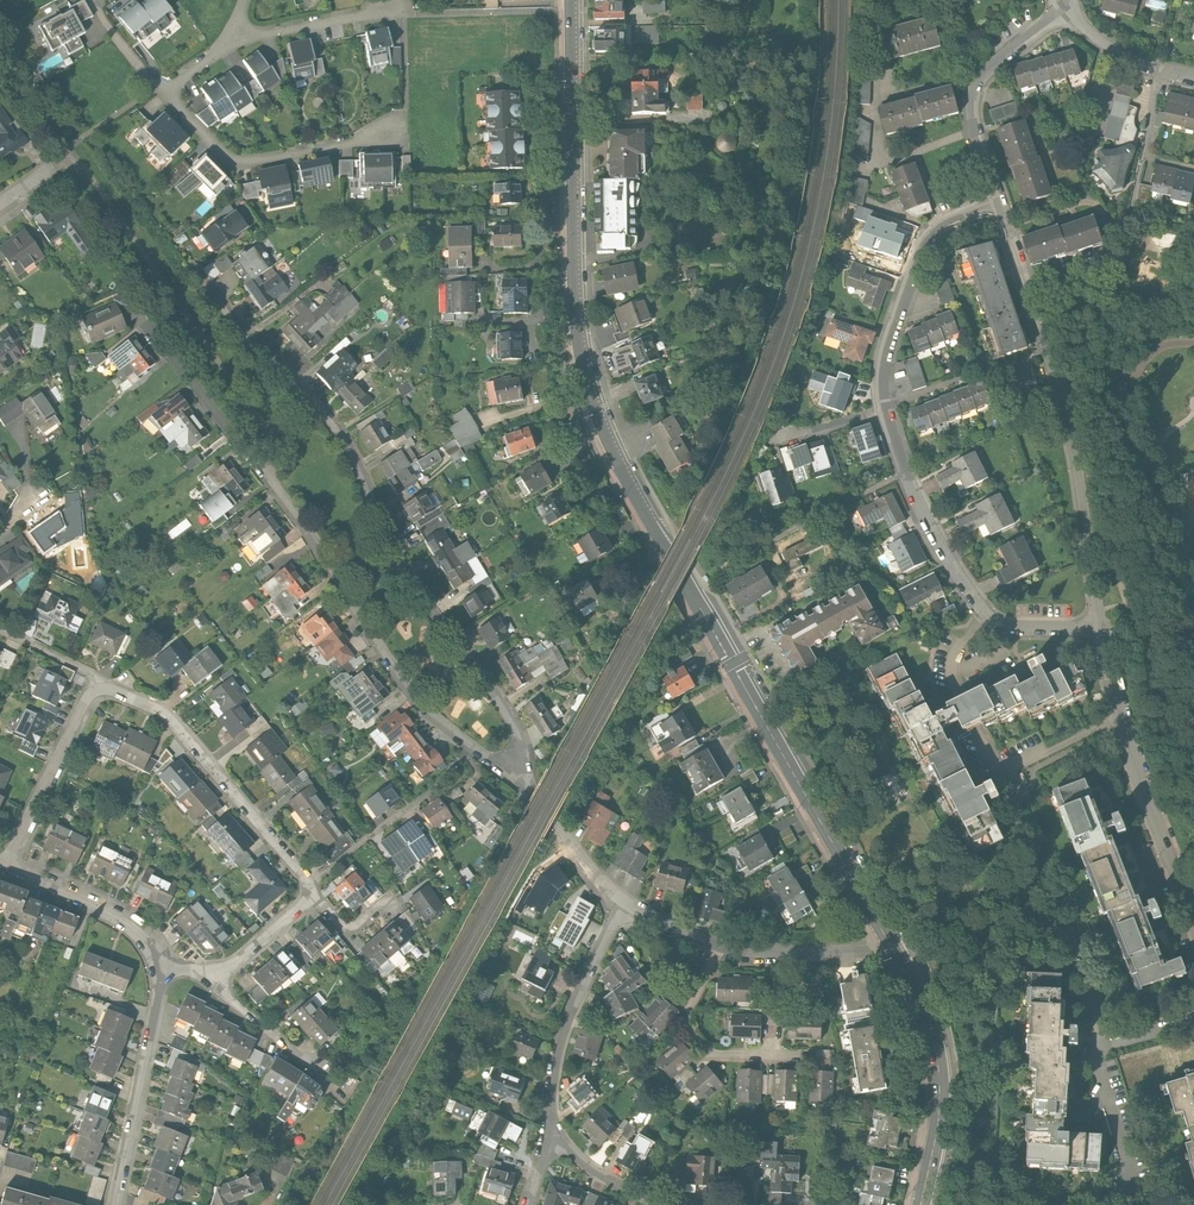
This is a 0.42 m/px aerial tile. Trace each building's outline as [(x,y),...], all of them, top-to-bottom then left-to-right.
[(84,0),(70,8),(79,25),(92,17),(84,0)] [(114,16),(120,23),(116,26),(133,48),(156,30),(159,34),(176,20),(172,16),(174,14),(163,0),(133,0),(114,16)] [(1103,8),(1134,17),(1139,0),(1105,0),(1103,8)] [(1154,0),(1147,0),(1145,9),(1157,12),(1165,14),(1167,3),(1154,0)] [(623,9),(623,2),(596,2),(596,9),(595,9),(595,19),(624,19),(624,9),(623,9)] [(644,2),(644,12),(666,11),(665,2),(644,2)] [(63,46),(68,55),(83,47),(78,38),(85,34),(79,25),(70,8),(69,8),(70,10),(38,26),(52,52),(63,46)] [(1165,14),(1157,12),(1154,23),(1163,25),(1166,14),(1165,14)] [(933,18),(902,26),(910,55),(940,46),(933,18)] [(625,26),(604,26),(604,32),(595,32),(595,42),(593,44),(593,50),(595,52),(625,52),(625,44),(625,26)] [(658,26),(625,26),(625,44),(658,44),(658,26)] [(885,61),(910,55),(902,26),(878,32),(885,61)] [(387,27),(365,32),(368,44),(365,44),(370,66),(390,61),(387,47),(391,46),(387,27)] [(288,44),(291,56),(293,72),(295,82),(314,77),(312,63),(314,62),(314,60),(310,41),(288,44)] [(387,47),(390,61),(390,67),(400,67),(400,46),(391,46),(387,47)] [(278,79),(270,66),(268,67),(256,50),(242,59),(256,79),(263,89),(278,79)] [(1073,51),(1059,56),(1066,76),(1066,78),(1081,73),(1073,51)] [(1050,81),(1066,76),(1059,56),(1058,55),(1043,60),(1050,80),(1050,81)] [(291,56),(282,58),(285,73),(293,72),(291,56)] [(285,73),(282,58),(270,66),(278,79),(285,74),(285,73)] [(321,59),(314,60),(314,62),(312,63),(314,77),(316,77),(321,80),(326,79),(321,59)] [(1035,85),(1050,80),(1043,60),(1043,59),(1028,64),(1035,84),(1035,85)] [(1020,89),(1035,84),(1028,64),(1027,62),(1012,67),(1020,89)] [(858,68),(856,105),(869,104),(871,69),(858,68)] [(632,79),(632,92),(658,93),(658,83),(658,71),(629,72),(629,79),(632,79)] [(229,74),(216,83),(234,109),(236,111),(251,101),(250,101),(242,89),(240,90),(229,74)] [(256,79),(242,89),(250,101),(257,96),(255,95),(263,89),(256,79)] [(210,108),(218,120),(234,109),(216,83),(215,81),(201,90),(212,106),(210,108)] [(1134,85),(1119,81),(1103,139),(1116,142),(1119,143),(1128,107),(1134,85)] [(914,98),(915,100),(921,123),(956,114),(958,111),(951,87),(914,98)] [(488,131),(490,131),(506,131),(506,128),(521,128),(520,92),(486,94),(488,131)] [(658,93),(632,92),(633,106),(629,106),(629,114),(668,114),(668,101),(659,102),(658,93)] [(703,95),(687,95),(687,110),(703,109),(703,95)] [(1162,124),(1190,131),(1193,132),(1193,102),(1169,96),(1164,115),(1162,124)] [(915,100),(878,109),(886,135),(922,125),(921,123),(915,100)] [(1015,102),(989,110),(993,123),(1019,114),(1015,102)] [(12,152),(13,154),(28,143),(20,131),(15,135),(8,126),(12,124),(0,107),(0,160),(12,152)] [(1117,149),(1125,145),(1129,145),(1133,146),(1137,130),(1134,125),(1134,120),(1137,109),(1128,107),(1119,143),(1116,142),(1115,146),(1117,149)] [(210,108),(197,116),(207,127),(218,120),(210,108)] [(1161,128),(1162,124),(1164,115),(1157,113),(1154,127),(1161,128)] [(189,139),(164,114),(152,126),(149,123),(134,138),(142,146),(148,139),(158,149),(151,156),(159,163),(165,157),(168,160),(189,139)] [(852,155),(867,162),(871,125),(856,117),(852,155)] [(1010,168),(1013,167),(1037,159),(1024,122),(998,131),(1010,168)] [(490,131),(491,168),(522,167),(521,128),(506,128),(506,131),(490,131)] [(610,132),(610,140),(645,139),(645,131),(610,132)] [(736,145),(736,142),(735,139),(734,137),(732,135),(730,133),(727,133),(724,133),(722,135),(719,137),(718,140),(718,143),(719,146),(721,148),(723,150),(726,151),(729,151),(732,149),(734,147),(736,145)] [(645,147),(645,139),(610,140),(610,148),(645,147)] [(1101,151),(1094,172),(1101,176),(1108,183),(1111,190),(1123,187),(1124,179),(1126,170),(1132,158),(1135,152),(1134,149),(1133,146),(1129,145),(1125,145),(1117,149),(1109,151),(1101,151)] [(646,155),(645,147),(610,148),(611,156),(644,155),(646,155)] [(394,151),(359,152),(360,188),(395,187),(394,151)] [(230,182),(204,155),(189,171),(191,174),(179,185),(187,196),(202,184),(215,197),(230,182)] [(611,156),(611,168),(644,167),(644,155),(611,156)] [(410,156),(402,156),(402,174),(411,174),(410,156)] [(1040,158),(1037,159),(1013,167),(1026,205),(1052,196),(1040,158)] [(183,159),(163,179),(172,187),(191,168),(183,159)] [(332,180),(328,159),(298,165),(300,171),(302,186),(332,180)] [(352,161),(338,161),(339,178),(352,178),(352,161)] [(895,184),(897,191),(921,183),(913,163),(890,172),(892,178),(890,179),(893,185),(895,184)] [(1157,166),(1152,189),(1151,192),(1152,192),(1171,197),(1177,174),(1178,171),(1157,166)] [(644,175),(644,167),(611,168),(611,180),(635,179),(639,179),(639,175),(644,175)] [(259,173),(260,181),(262,191),(267,190),(270,208),(291,204),(284,168),(259,173)] [(300,171),(292,172),(296,190),(300,190),(300,186),(302,186),(300,171)] [(1177,174),(1171,197),(1171,200),(1190,204),(1193,185),(1193,178),(1177,174)] [(862,206),(867,179),(852,176),(847,201),(862,206)] [(594,180),(595,213),(636,212),(635,179),(611,180),(594,180)] [(260,181),(241,186),(242,195),(246,200),(258,197),(257,192),(262,191),(260,181)] [(522,183),(495,184),(495,193),(501,193),(501,202),(523,202),(522,183)] [(921,183),(897,191),(900,198),(898,199),(900,204),(902,204),(905,211),(917,217),(932,212),(921,183)] [(1139,185),(1135,202),(1149,205),(1152,192),(1151,192),(1152,189),(1139,185)] [(207,199),(195,210),(201,216),(213,205),(207,199)] [(234,212),(229,205),(214,215),(219,222),(227,216),(234,212)] [(853,218),(867,222),(869,218),(874,220),(877,212),(857,205),(853,218)] [(46,212),(34,221),(37,226),(50,246),(65,235),(81,258),(93,250),(78,227),(80,226),(66,206),(50,217),(46,212)] [(227,216),(219,222),(202,234),(215,253),(241,235),(238,232),(245,227),(234,212),(227,216)] [(636,238),(636,212),(595,213),(595,235),(597,235),(597,254),(613,253),(613,251),(629,251),(629,238),(636,238)] [(867,222),(859,246),(881,253),(881,252),(897,258),(903,239),(907,240),(910,231),(891,225),(890,226),(874,220),(869,218),(867,222)] [(1095,220),(1060,231),(1067,254),(1068,256),(1103,245),(1095,220)] [(376,228),(380,234),(385,230),(381,225),(376,228)] [(522,226),(493,227),(494,246),(523,245),(522,226)] [(472,228),(449,229),(450,267),(467,267),(473,267),(472,228)] [(1059,229),(1024,241),(1032,266),(1067,254),(1060,231),(1059,229)] [(0,249),(0,253),(4,260),(16,277),(42,260),(24,233),(0,249)] [(387,240),(379,246),(383,252),(392,246),(387,240)] [(975,281),(983,306),(1010,296),(993,243),(958,255),(967,284),(975,281)] [(240,257),(231,264),(232,266),(245,284),(268,267),(271,266),(256,244),(245,251),(242,250),(239,253),(239,255),(240,257)] [(224,255),(212,263),(219,274),(220,275),(232,266),(231,264),(224,255)] [(211,262),(201,270),(209,281),(219,274),(212,263),(211,262)] [(850,269),(845,284),(866,292),(862,304),(877,309),(884,290),(887,291),(890,283),(872,276),(872,278),(864,275),(867,267),(853,262),(851,270),(850,269)] [(606,271),(610,296),(639,291),(634,265),(606,271)] [(274,275),(268,267),(245,284),(242,286),(248,294),(245,296),(253,308),(256,306),(259,309),(286,290),(275,274),(274,275)] [(439,267),(439,276),(467,275),(467,267),(450,267),(439,267)] [(282,332),(292,343),(348,294),(372,274),(368,270),(356,280),(352,276),(340,286),(337,282),(326,292),(331,297),(327,301),(317,310),(311,305),(306,298),(291,310),(300,317),(282,332)] [(943,271),(929,277),(940,305),(953,300),(943,271)] [(439,284),(446,283),(467,283),(467,275),(439,276),(439,284)] [(370,282),(375,288),(381,282),(376,277),(370,282)] [(503,281),(504,314),(528,313),(527,280),(503,281)] [(375,288),(365,296),(371,303),(387,289),(381,282),(375,288)] [(467,283),(446,283),(446,314),(454,314),(475,313),(475,283),(467,283)] [(112,298),(115,304),(118,311),(137,302),(129,290),(112,298)] [(358,305),(348,294),(292,343),(304,356),(320,342),(314,333),(331,318),(336,323),(358,305)] [(1028,349),(1010,296),(983,306),(991,330),(984,333),(994,361),(1028,349)] [(620,331),(621,333),(628,331),(652,321),(643,299),(612,311),(620,331)] [(112,306),(83,319),(94,342),(123,329),(112,306)] [(936,317),(937,319),(944,340),(959,334),(951,312),(936,317)] [(835,314),(832,322),(846,326),(849,319),(835,314)] [(921,325),(922,327),(930,347),(945,342),(944,340),(937,319),(921,325)] [(846,326),(832,322),(827,335),(849,343),(845,355),(859,361),(866,341),(869,343),(872,335),(854,328),(854,329),(846,326)] [(922,327),(908,332),(916,355),(931,349),(930,347),(922,327)] [(10,328),(0,335),(0,341),(2,344),(8,340),(11,345),(18,340),(10,328)] [(616,342),(623,340),(630,337),(631,337),(628,331),(621,333),(620,331),(613,333),(616,342)] [(497,335),(498,360),(522,359),(521,334),(497,335)] [(636,355),(641,367),(659,360),(651,336),(633,343),(632,344),(636,355)] [(134,337),(108,357),(118,370),(119,369),(144,350),(134,337)] [(623,340),(625,347),(627,346),(628,346),(632,344),(633,343),(630,337),(623,340)] [(11,345),(8,340),(2,344),(0,346),(0,373),(21,359),(11,345)] [(394,341),(385,349),(372,362),(379,370),(401,349),(394,341)] [(625,347),(616,350),(617,355),(613,356),(619,374),(633,369),(629,358),(636,355),(632,344),(628,346),(627,346),(625,347)] [(155,364),(144,350),(119,369),(125,378),(133,372),(137,378),(155,364)] [(343,350),(316,374),(331,390),(333,388),(338,393),(352,380),(354,378),(349,373),(357,366),(343,350)] [(100,353),(83,355),(94,369),(105,360),(100,353)] [(903,362),(912,391),(926,387),(916,358),(903,362)] [(354,378),(352,380),(356,384),(366,375),(362,371),(354,378)] [(836,381),(814,373),(809,387),(831,395),(827,407),(842,413),(849,393),(851,394),(854,386),(837,380),(836,381)] [(636,384),(644,405),(664,398),(656,377),(636,384)] [(502,380),(487,383),(491,406),(523,400),(519,379),(502,382),(502,380)] [(356,384),(352,380),(338,393),(357,415),(372,402),(356,384)] [(968,385),(969,387),(976,408),(991,403),(983,380),(968,385)] [(409,382),(397,389),(402,398),(414,390),(409,382)] [(954,392),(954,393),(962,414),(977,409),(976,408),(969,387),(954,392)] [(3,428),(24,413),(35,429),(36,429),(42,437),(59,425),(53,417),(54,416),(38,393),(20,405),(15,399),(0,409),(0,423),(3,428)] [(939,398),(939,399),(947,421),(962,415),(962,414),(954,393),(939,398)] [(178,394),(159,410),(150,416),(151,417),(147,420),(159,431),(161,430),(177,416),(188,408),(189,408),(178,394)] [(924,404),(925,405),(932,427),(947,422),(947,421),(939,399),(924,404)] [(154,404),(136,418),(141,424),(147,420),(151,417),(150,416),(159,410),(154,404)] [(925,405),(910,410),(911,412),(915,426),(918,433),(933,428),(932,427),(925,405)] [(117,412),(113,407),(107,412),(111,417),(117,412)] [(174,439),(187,430),(198,422),(188,408),(177,416),(161,430),(170,442),(174,439)] [(478,431),(466,410),(454,417),(459,426),(450,432),(455,439),(455,441),(466,436),(467,437),(478,431)] [(646,415),(654,428),(666,421),(660,410),(646,415)] [(381,411),(374,415),(377,421),(378,421),(384,417),(381,411)] [(911,412),(904,415),(908,428),(915,426),(911,412)] [(356,426),(360,432),(377,421),(374,415),(356,426)] [(89,423),(83,417),(78,421),(84,427),(89,423)] [(654,428),(652,429),(662,447),(679,437),(683,435),(673,418),(666,421),(654,428)] [(582,432),(578,419),(563,423),(568,438),(582,432)] [(377,421),(360,432),(372,452),(381,447),(390,441),(378,421),(377,421)] [(198,422),(187,430),(174,439),(179,445),(181,448),(187,443),(190,448),(208,434),(198,422)] [(868,427),(852,432),(863,463),(878,458),(874,445),(868,427)] [(506,449),(509,458),(536,449),(529,429),(507,437),(511,447),(506,449)] [(483,439),(478,431),(467,437),(466,436),(455,441),(460,449),(463,447),(473,444),(483,439)] [(403,433),(390,441),(381,447),(384,453),(395,447),(406,440),(403,433)] [(693,461),(679,437),(662,447),(658,449),(672,473),(693,461)] [(406,440),(395,447),(399,454),(402,452),(409,448),(410,448),(415,445),(410,438),(406,440)] [(84,439),(81,441),(83,457),(91,451),(84,439)] [(179,445),(174,439),(170,442),(162,449),(166,455),(179,445)] [(455,439),(441,448),(449,457),(461,450),(460,449),(455,441),(455,439)] [(821,441),(789,452),(795,470),(802,468),(811,465),(816,479),(839,472),(834,458),(828,460),(824,449),(821,441)] [(882,442),(874,445),(878,458),(886,455),(882,442)] [(476,451),(473,444),(463,447),(467,455),(476,451)] [(762,444),(754,456),(760,460),(768,449),(762,444)] [(831,447),(824,449),(828,460),(834,458),(831,447)] [(410,466),(417,462),(418,462),(410,448),(409,448),(402,452),(410,466)] [(792,471),(795,470),(789,452),(788,448),(779,451),(787,473),(792,471)] [(461,450),(449,457),(453,463),(465,456),(461,450)] [(442,461),(436,451),(418,462),(417,462),(422,471),(423,472),(442,461)] [(380,465),(388,479),(405,469),(410,466),(402,452),(399,454),(380,465)] [(954,468),(935,477),(941,489),(960,480),(965,489),(987,478),(974,452),(952,463),(954,468)] [(201,462),(196,455),(184,464),(189,471),(201,462)] [(229,461),(220,467),(202,482),(212,495),(218,490),(223,486),(239,474),(229,461)] [(216,462),(197,476),(202,482),(220,467),(216,462)] [(416,482),(413,476),(422,471),(417,462),(410,466),(405,469),(388,479),(397,494),(416,482)] [(4,463),(0,466),(0,469),(7,479),(1,483),(8,494),(20,486),(4,463)] [(541,465),(521,477),(532,495),(552,483),(541,465)] [(806,480),(802,468),(792,471),(796,484),(806,480)] [(771,507),(796,499),(788,476),(779,478),(777,470),(761,476),(771,507)] [(249,487),(239,474),(223,486),(228,494),(227,494),(232,500),(249,487)] [(77,485),(63,495),(69,503),(83,493),(77,485)] [(95,493),(90,487),(84,491),(87,500),(95,493)] [(199,505),(212,522),(223,514),(235,505),(232,501),(232,500),(227,494),(224,497),(218,490),(212,495),(199,505)] [(122,499),(117,492),(113,495),(117,502),(122,499)] [(404,505),(414,522),(435,509),(425,492),(404,505)] [(891,494),(858,511),(866,527),(884,518),(890,529),(902,523),(905,522),(891,494)] [(562,495),(543,506),(548,515),(544,517),(550,526),(572,513),(562,495)] [(979,511),(957,522),(964,535),(986,523),(992,535),(1014,523),(1000,495),(977,506),(979,511)] [(810,500),(798,503),(801,516),(813,513),(810,500)] [(619,505),(612,509),(619,520),(626,517),(619,505)] [(414,522),(418,529),(442,515),(438,507),(435,509),(414,522)] [(250,530),(255,537),(275,522),(265,508),(245,523),(250,530)] [(47,525),(32,537),(46,556),(68,539),(55,521),(61,517),(57,511),(44,520),(47,525)] [(212,522),(210,524),(215,530),(228,520),(223,514),(212,522)] [(418,529),(425,540),(443,529),(449,525),(442,515),(418,529)] [(235,518),(224,527),(229,533),(240,525),(235,518)] [(285,535),(275,522),(255,537),(246,544),(257,557),(269,548),(277,541),(285,535)] [(909,536),(902,523),(890,529),(889,530),(895,543),(909,536)] [(437,560),(446,575),(464,564),(461,558),(443,529),(425,540),(435,556),(432,558),(435,561),(437,560)] [(250,530),(238,539),(243,546),(246,544),(255,537),(250,530)] [(532,536),(528,530),(523,532),(527,539),(532,536)] [(601,531),(579,543),(591,562),(612,550),(601,531)] [(912,535),(909,536),(895,543),(890,546),(904,573),(925,562),(912,535)] [(818,536),(781,554),(790,573),(803,567),(799,559),(823,547),(818,536)] [(32,564),(25,554),(29,551),(20,538),(0,551),(0,586),(32,564)] [(1022,538),(1001,549),(1010,567),(996,574),(1002,586),(1037,569),(1022,538)] [(468,546),(466,547),(473,558),(475,557),(484,552),(476,539),(467,544),(468,546)] [(270,550),(260,557),(265,564),(284,550),(277,541),(269,548),(270,550)] [(461,558),(464,564),(471,560),(468,554),(461,558)] [(110,560),(115,567),(122,563),(117,556),(110,560)] [(468,580),(472,587),(487,577),(475,557),(473,558),(471,560),(464,564),(473,578),(468,580)] [(301,577),(290,564),(272,577),(274,579),(263,586),(272,598),(301,577)] [(468,580),(473,578),(464,564),(446,575),(454,589),(468,580)] [(266,566),(254,574),(259,581),(270,572),(266,566)] [(761,569),(729,588),(739,607),(772,588),(761,569)] [(220,574),(218,579),(221,583),(226,582),(228,577),(225,573),(220,574)] [(934,573),(900,591),(908,608),(927,598),(942,591),(943,590),(934,573)] [(311,591),(301,577),(272,598),(272,599),(281,614),(285,620),(297,611),(292,605),(311,591)] [(467,589),(471,596),(485,587),(491,584),(487,577),(472,587),(467,589)] [(590,580),(569,592),(580,611),(600,599),(590,580)] [(491,584),(485,587),(495,603),(500,600),(491,584)] [(819,584),(803,593),(806,599),(822,591),(819,584)] [(148,593),(142,586),(134,592),(139,599),(148,593)] [(471,596),(461,601),(471,617),(495,603),(485,587),(471,596)] [(782,650),(796,675),(819,665),(810,649),(842,631),(841,629),(851,623),(851,624),(850,627),(852,629),(855,630),(859,638),(858,641),(860,643),(862,644),(863,646),(899,625),(894,616),(881,623),(861,589),(860,590),(857,589),(847,595),(847,597),(843,599),(841,599),(840,598),(830,604),(831,604),(830,606),(827,608),(825,608),(824,607),(814,613),(815,614),(814,615),(810,618),(808,617),(807,615),(797,621),(796,619),(771,633),(781,650),(782,650)] [(927,598),(930,604),(944,596),(942,591),(927,598)] [(52,623),(67,630),(67,629),(76,633),(82,621),(73,617),(79,605),(68,600),(66,604),(45,593),(33,617),(51,625),(52,623)] [(251,598),(243,604),(248,612),(259,604),(256,600),(254,601),(251,598)] [(604,605),(600,599),(580,611),(583,617),(604,605)] [(940,612),(944,619),(958,613),(954,605),(940,612)] [(319,622),(315,616),(301,626),(316,645),(323,640),(339,628),(329,615),(319,622)] [(498,619),(479,630),(491,649),(509,638),(498,619)] [(99,624),(90,643),(115,655),(124,636),(99,624)] [(242,632),(238,627),(232,632),(237,639),(242,636),(240,634),(242,632)] [(323,640),(316,645),(327,660),(333,656),(342,667),(355,658),(345,645),(349,641),(339,628),(323,640)] [(131,639),(124,636),(115,655),(121,658),(131,639)] [(178,642),(156,659),(169,676),(180,668),(191,660),(178,642)] [(693,656),(685,642),(672,650),(675,655),(679,662),(681,663),(693,656)] [(519,652),(526,664),(548,651),(543,643),(533,649),(532,648),(527,651),(525,648),(519,652)] [(548,651),(526,664),(535,679),(547,672),(552,680),(568,670),(554,647),(548,651)] [(207,648),(191,660),(180,668),(194,686),(220,666),(207,648)] [(2,653),(0,657),(0,667),(9,671),(16,656),(3,650),(2,653)] [(517,650),(498,661),(507,675),(526,664),(519,652),(517,650)] [(679,662),(675,655),(662,663),(666,670),(679,662)] [(362,656),(349,663),(353,669),(365,661),(362,656)] [(1059,706),(1087,692),(1083,673),(1078,674),(1074,667),(1048,681),(1041,667),(1046,664),(1043,658),(1028,666),(1035,680),(1037,682),(1019,692),(1014,682),(987,695),(985,692),(962,703),(953,708),(954,710),(935,721),(931,723),(917,695),(915,696),(894,656),(870,668),(891,710),(894,709),(907,736),(910,734),(924,762),(926,761),(953,815),(956,813),(976,854),(1001,842),(980,800),(990,796),(992,802),(999,799),(992,784),(981,789),(973,794),(950,747),(947,748),(937,728),(958,717),(965,729),(975,726),(983,723),(996,716),(998,721),(1026,707),(1031,717),(1058,703),(1059,706)] [(516,690),(535,679),(526,664),(507,675),(516,690)] [(271,673),(265,665),(258,671),(264,679),(271,673)] [(338,687),(350,703),(379,681),(369,667),(352,680),(350,678),(338,687)] [(695,687),(684,667),(663,679),(674,699),(695,687)] [(218,680),(222,684),(230,678),(231,680),(236,676),(231,670),(218,680)] [(32,697),(38,700),(54,708),(66,682),(45,671),(32,697)] [(335,689),(338,687),(350,678),(347,673),(341,674),(330,682),(335,689)] [(208,695),(223,715),(240,702),(245,698),(231,680),(230,678),(222,684),(208,695)] [(583,683),(588,690),(592,682),(589,678),(583,683)] [(379,681),(350,703),(365,723),(376,714),(371,708),(389,694),(379,681)] [(578,697),(564,722),(570,725),(584,699),(578,697)] [(539,698),(525,708),(546,740),(560,731),(560,730),(555,722),(548,712),(539,698)] [(34,707),(39,709),(55,717),(58,710),(54,708),(38,700),(34,707)] [(232,738),(244,729),(254,721),(240,702),(223,715),(218,719),(232,738)] [(300,703),(290,710),(295,716),(305,709),(300,703)] [(557,706),(548,712),(555,722),(564,716),(557,706)] [(39,709),(36,716),(47,721),(51,723),(55,717),(39,709)] [(25,711),(13,735),(35,746),(47,721),(36,716),(25,711)] [(382,732),(390,742),(412,725),(413,724),(404,714),(401,716),(396,711),(376,727),(381,733),(382,732)] [(647,723),(650,728),(670,717),(667,712),(647,723)] [(682,714),(664,724),(660,726),(665,734),(668,732),(671,736),(689,726),(682,714)] [(244,729),(250,736),(266,723),(261,716),(254,721),(244,729)] [(104,723),(95,742),(90,751),(112,762),(114,758),(126,734),(104,723)] [(250,736),(254,742),(271,730),(266,723),(250,736)] [(332,724),(322,726),(324,735),(334,733),(332,724)] [(397,757),(406,750),(422,738),(412,725),(390,742),(386,744),(397,757)] [(696,737),(689,726),(671,736),(673,741),(678,748),(696,737)] [(128,730),(126,734),(114,758),(142,772),(149,759),(156,743),(128,730)] [(244,750),(260,771),(279,757),(287,751),(271,730),(254,742),(244,750)] [(79,752),(88,756),(90,751),(95,742),(86,738),(79,752)] [(432,751),(422,738),(406,750),(416,763),(413,766),(422,777),(437,766),(443,761),(434,749),(432,751)] [(680,748),(684,755),(700,747),(696,739),(680,748)] [(673,741),(661,748),(665,755),(678,748),(673,741)] [(682,756),(685,762),(706,750),(703,745),(700,747),(684,755),(682,756)] [(724,780),(715,765),(706,750),(685,762),(679,765),(688,780),(696,796),(724,780)] [(164,754),(158,763),(154,769),(158,772),(172,759),(167,753),(166,755),(164,754)] [(275,793),(286,784),(295,778),(279,757),(260,771),(258,772),(265,781),(266,780),(275,793)] [(158,763),(149,759),(142,772),(149,776),(154,769),(158,763)] [(160,778),(179,800),(200,782),(181,760),(160,778)] [(447,766),(443,761),(437,766),(441,771),(447,766)] [(343,772),(337,764),(329,770),(335,778),(343,772)] [(0,799),(12,773),(0,767),(0,799)] [(759,780),(754,770),(740,778),(743,782),(738,785),(740,788),(742,790),(759,780)] [(291,791),(292,790),(308,778),(303,772),(295,778),(286,784),(291,791)] [(292,790),(297,796),(311,786),(312,784),(308,778),(292,790)] [(1059,789),(1053,791),(1060,809),(1078,857),(1081,856),(1114,843),(1112,838),(1109,839),(1106,831),(1117,827),(1119,834),(1127,832),(1120,814),(1113,817),(1115,823),(1104,826),(1095,801),(1091,802),(1086,790),(1089,789),(1085,780),(1059,790),(1059,789)] [(179,800),(195,820),(206,811),(217,802),(200,782),(179,800)] [(466,823),(469,820),(491,794),(479,784),(464,801),(469,805),(459,817),(466,823)] [(288,803),(306,827),(328,810),(329,810),(311,786),(297,796),(288,803)] [(389,786),(367,801),(377,817),(380,814),(381,815),(400,802),(389,786)] [(721,799),(729,812),(748,801),(742,790),(740,788),(721,799)] [(464,796),(459,789),(446,799),(451,806),(464,796)] [(600,793),(595,803),(603,808),(609,798),(600,793)] [(491,794),(469,820),(474,824),(478,824),(479,823),(485,828),(504,805),(491,794)] [(717,807),(714,801),(708,805),(711,811),(717,807)] [(755,813),(748,801),(729,812),(736,824),(741,822),(755,813)] [(212,818),(213,818),(223,809),(217,802),(206,811),(212,818)] [(423,813),(429,822),(435,831),(444,825),(451,835),(459,829),(439,802),(423,813)] [(603,808),(595,803),(583,822),(592,827),(585,838),(600,847),(608,832),(604,830),(614,814),(603,808)] [(305,827),(323,851),(342,836),(330,821),(334,818),(328,810),(306,827),(305,827)] [(759,819),(755,813),(741,822),(744,828),(759,819)] [(207,833),(233,863),(245,852),(254,844),(229,814),(218,824),(207,833)] [(381,815),(380,814),(377,817),(368,822),(373,829),(385,821),(381,815)] [(202,827),(207,833),(218,824),(213,818),(212,818),(202,827)] [(412,822),(396,833),(417,862),(433,852),(431,849),(424,839),(412,822)] [(423,826),(429,835),(432,838),(438,834),(435,831),(429,822),(423,826)] [(42,849),(58,856),(71,830),(55,823),(42,849)] [(505,830),(499,826),(486,844),(492,848),(505,830)] [(58,856),(74,864),(87,838),(71,830),(58,856)] [(402,873),(417,862),(396,833),(381,843),(393,860),(401,871),(402,873)] [(318,853),(329,865),(354,844),(346,834),(342,836),(323,851),(318,853)] [(429,835),(424,839),(431,849),(437,846),(432,838),(429,835)] [(635,835),(615,866),(636,879),(645,866),(649,860),(638,852),(645,841),(635,835)] [(772,854),(761,835),(737,849),(748,867),(772,854)] [(1139,898),(1136,900),(1126,873),(1114,843),(1081,856),(1091,881),(1104,916),(1108,915),(1141,902),(1139,898)] [(117,852),(101,844),(88,871),(104,879),(117,852)] [(133,860),(117,852),(104,879),(120,887),(133,860)] [(238,869),(241,866),(251,858),(245,852),(233,863),(238,869)] [(246,872),(248,870),(255,864),(251,858),(241,866),(246,872)] [(255,864),(248,870),(261,885),(244,900),(257,916),(287,891),(260,860),(255,864)] [(393,860),(387,864),(395,875),(401,871),(393,860)] [(662,864),(657,885),(684,892),(689,871),(662,864)] [(557,902),(561,893),(564,891),(560,887),(568,882),(556,865),(541,876),(526,904),(542,913),(551,898),(557,902)] [(811,873),(807,865),(796,872),(800,879),(811,873)] [(330,883),(335,889),(353,874),(353,875),(357,872),(351,866),(330,883)] [(650,870),(645,866),(636,879),(642,883),(650,870)] [(134,894),(149,901),(162,874),(146,867),(134,894)] [(795,881),(788,868),(768,879),(775,892),(777,891),(795,881)] [(149,901),(165,908),(178,882),(162,874),(149,901)] [(334,891),(343,902),(362,885),(353,875),(353,874),(335,889),(334,891)] [(371,896),(365,903),(369,908),(382,897),(368,880),(362,885),(371,896)] [(796,880),(795,881),(777,891),(785,904),(804,894),(796,880)] [(0,884),(0,909),(15,915),(12,922),(16,924),(25,899),(27,894),(0,884)] [(371,896),(362,885),(343,902),(353,913),(365,903),(371,896)] [(428,885),(409,898),(426,925),(446,912),(428,885)] [(721,895),(703,890),(695,917),(721,924),(724,914),(716,911),(721,895)] [(811,906),(804,894),(785,904),(784,905),(791,917),(811,906)] [(558,933),(555,938),(574,948),(584,931),(590,920),(588,919),(595,906),(587,902),(578,897),(568,916),(558,933)] [(42,905),(25,899),(16,924),(13,930),(31,937),(42,905)] [(197,901),(174,920),(196,947),(219,928),(197,901)] [(1143,991),(1142,988),(1176,975),(1177,979),(1187,975),(1186,971),(1182,960),(1168,966),(1168,967),(1166,968),(1146,916),(1152,914),(1155,922),(1162,919),(1156,901),(1148,904),(1150,910),(1144,912),(1141,902),(1108,915),(1132,979),(1137,993),(1143,991)] [(58,911),(42,905),(31,937),(46,942),(50,932),(58,911)] [(78,919),(58,911),(50,932),(58,936),(63,937),(70,940),(78,919)] [(408,911),(393,924),(406,938),(416,929),(413,925),(414,924),(408,911)] [(568,916),(559,911),(549,929),(558,933),(568,916)] [(323,919),(318,924),(331,940),(337,935),(323,919)] [(13,930),(16,924),(12,922),(7,920),(0,937),(9,941),(13,930)] [(317,923),(305,934),(320,952),(332,941),(331,940),(318,924),(317,923)] [(393,924),(381,933),(396,951),(408,941),(406,938),(393,924)] [(229,939),(219,928),(196,947),(202,954),(216,953),(220,949),(221,945),(229,939)] [(387,959),(396,951),(381,933),(372,941),(387,959)] [(311,960),(320,952),(305,934),(296,942),(296,943),(311,960)] [(375,969),(387,959),(372,941),(360,952),(375,969)] [(296,943),(290,947),(305,964),(311,960),(296,943)] [(308,968),(305,964),(290,947),(285,952),(300,969),(303,972),(308,968)] [(605,972),(618,989),(633,978),(628,972),(631,970),(625,962),(630,959),(621,947),(616,951),(615,955),(618,959),(612,964),(613,966),(605,972)] [(72,950),(67,948),(63,958),(68,960),(72,950)] [(284,951),(273,961),(288,979),(300,969),(285,952),(284,951)] [(360,952),(355,957),(370,974),(375,969),(360,952)] [(87,954),(78,976),(123,996),(132,974),(87,954)] [(534,956),(522,978),(533,984),(529,993),(540,999),(553,974),(541,968),(544,962),(534,956)] [(273,961),(264,969),(279,987),(288,979),(273,961)] [(268,997),(279,987),(264,969),(252,979),(258,985),(268,997)] [(854,982),(840,985),(846,1015),(873,1009),(867,976),(859,977),(858,972),(853,973),(854,982)] [(639,973),(633,978),(618,989),(604,1000),(613,1020),(639,1009),(630,993),(647,981),(639,973)] [(1061,976),(1027,975),(1026,990),(1025,1006),(1029,1007),(1027,1055),(1031,1055),(1030,1070),(1033,1071),(1032,1098),(1031,1117),(1028,1118),(1027,1134),(1029,1134),(1028,1164),(1044,1164),(1044,1169),(1065,1170),(1083,1171),(1083,1166),(1099,1167),(1100,1137),(1068,1135),(1061,1134),(1062,1118),(1065,1118),(1066,1100),(1068,1071),(1064,1071),(1065,1055),(1061,1055),(1062,1038),(1070,1038),(1069,1046),(1077,1047),(1078,1037),(1077,1029),(1071,1028),(1070,1032),(1063,1032),(1064,1008),(1060,1007),(1061,991),(1061,976)] [(752,982),(720,980),(719,1000),(751,1002),(752,982)] [(258,985),(247,995),(257,1006),(268,997),(258,985)] [(204,1003),(187,995),(176,1017),(186,1022),(190,1024),(193,1025),(191,1030),(210,1039),(220,1018),(222,1015),(202,1006),(204,1003)] [(661,996),(631,1029),(648,1046),(652,1042),(654,1044),(659,1038),(657,1036),(678,1013),(661,996)] [(285,1011),(290,1016),(303,1005),(299,1000),(285,1011)] [(289,1017),(299,1028),(318,1012),(309,1000),(303,1005),(290,1016),(289,1017)] [(101,1002),(98,1008),(109,1013),(109,1012),(119,1016),(122,1009),(101,1002)] [(109,1013),(102,1030),(124,1039),(131,1021),(119,1016),(109,1012),(109,1013)] [(336,1032),(318,1012),(299,1028),(308,1038),(311,1036),(319,1046),(336,1032)] [(760,1039),(761,1018),(733,1017),(732,1038),(760,1039)] [(788,1017),(787,1039),(820,1040),(821,1018),(788,1017)] [(237,1027),(220,1018),(210,1039),(209,1042),(226,1050),(225,1052),(244,1062),(245,1060),(251,1048),(255,1039),(236,1030),(237,1027)] [(176,1027),(172,1033),(174,1034),(185,1039),(188,1033),(186,1031),(190,1024),(186,1022),(184,1027),(175,1022),(176,1027)] [(876,1026),(849,1031),(860,1094),(887,1089),(876,1026)] [(124,1039),(102,1030),(95,1047),(99,1049),(118,1057),(125,1039),(124,1039)] [(602,1037),(580,1030),(573,1054),(594,1061),(602,1037)] [(336,1032),(319,1046),(325,1052),(341,1038),(336,1032)] [(519,1033),(512,1050),(532,1059),(540,1042),(519,1033)] [(169,1046),(173,1048),(182,1051),(187,1040),(185,1039),(174,1034),(169,1046)] [(695,1058),(681,1042),(658,1062),(671,1078),(676,1074),(688,1064),(695,1058)] [(165,1066),(171,1069),(175,1059),(181,1061),(185,1053),(182,1051),(173,1048),(165,1066)] [(269,1056),(251,1048),(245,1060),(263,1069),(269,1056)] [(121,1058),(118,1057),(99,1049),(90,1071),(99,1074),(112,1079),(121,1058)] [(833,1063),(833,1050),(820,1049),(819,1063),(833,1063)] [(303,1074),(277,1058),(262,1081),(289,1097),(303,1074)] [(169,1075),(171,1076),(188,1083),(195,1066),(181,1061),(175,1059),(171,1069),(169,1075)] [(697,1075),(688,1064),(676,1074),(686,1085),(697,1075)] [(723,1085),(708,1066),(697,1075),(686,1085),(701,1103),(723,1085)] [(498,1069),(491,1090),(508,1096),(507,1099),(517,1102),(525,1081),(515,1077),(516,1075),(498,1069)] [(761,1072),(737,1071),(736,1102),(760,1103),(760,1094),(761,1075),(761,1072)] [(798,1072),(777,1071),(776,1076),(776,1098),(775,1101),(797,1102),(798,1072)] [(834,1073),(811,1072),(810,1099),(833,1100),(834,1073)] [(112,1079),(99,1074),(96,1081),(109,1086),(112,1079)] [(318,1086),(303,1074),(289,1097),(276,1117),(284,1121),(290,1113),(296,1117),(301,1116),(304,1108),(309,1110),(314,1108),(322,1094),(320,1091),(315,1092),(318,1086)] [(768,1075),(761,1075),(760,1094),(768,1094),(768,1075)] [(776,1076),(768,1075),(768,1094),(767,1098),(776,1098),(776,1076)] [(171,1076),(164,1093),(188,1102),(191,1094),(188,1093),(192,1084),(188,1083),(171,1076)] [(1166,1086),(1169,1096),(1175,1116),(1183,1114),(1188,1130),(1193,1128),(1193,1076),(1186,1079),(1186,1080),(1166,1086)] [(591,1077),(584,1083),(594,1096),(601,1090),(591,1077)] [(582,1081),(569,1091),(576,1100),(581,1108),(595,1097),(594,1096),(584,1083),(582,1081)] [(114,1096),(94,1088),(87,1105),(85,1104),(82,1111),(85,1112),(104,1120),(114,1096)] [(164,1101),(161,1110),(185,1119),(189,1110),(185,1109),(188,1102),(164,1093),(162,1100),(164,1101)] [(581,1108),(576,1100),(571,1104),(577,1111),(581,1108)] [(600,1108),(581,1127),(592,1138),(590,1141),(598,1149),(607,1139),(616,1130),(613,1127),(613,1120),(600,1108)] [(153,1123),(161,1126),(174,1131),(177,1124),(182,1127),(185,1119),(161,1110),(159,1109),(153,1123)] [(877,1129),(899,1134),(902,1120),(893,1118),(894,1115),(875,1110),(873,1119),(879,1121),(877,1129)] [(104,1120),(85,1112),(81,1121),(85,1123),(80,1136),(82,1137),(98,1144),(107,1122),(104,1120)] [(489,1112),(478,1132),(484,1135),(480,1142),(496,1149),(503,1136),(516,1142),(523,1130),(511,1123),(489,1112)] [(624,1132),(622,1136),(628,1140),(635,1128),(629,1124),(624,1132)] [(153,1147),(157,1148),(177,1156),(185,1135),(174,1131),(161,1126),(153,1147)] [(616,1130),(607,1139),(615,1147),(622,1136),(624,1132),(619,1126),(616,1130)] [(1188,1130),(1192,1144),(1186,1146),(1192,1165),(1189,1166),(1193,1181),(1193,1128),(1188,1130)] [(896,1148),(899,1134),(877,1129),(875,1138),(871,1137),(869,1146),(886,1150),(887,1146),(896,1148)] [(98,1144),(82,1137),(73,1159),(88,1165),(92,1167),(93,1166),(102,1145),(98,1144)] [(496,1149),(480,1142),(473,1154),(473,1155),(482,1155),(494,1160),(498,1151),(496,1149)] [(776,1156),(777,1144),(755,1143),(754,1158),(764,1159),(764,1156),(776,1156)] [(642,1154),(625,1145),(617,1161),(633,1170),(642,1154)] [(149,1169),(152,1170),(169,1176),(177,1156),(157,1148),(149,1169)] [(36,1160),(6,1152),(2,1166),(32,1175),(36,1160)] [(494,1161),(494,1160),(482,1155),(479,1166),(490,1169),(499,1172),(501,1163),(494,1161)] [(764,1159),(763,1168),(773,1169),(778,1169),(779,1156),(776,1156),(764,1156),(764,1159)] [(800,1158),(779,1156),(778,1169),(773,1169),(772,1192),(781,1193),(791,1193),(791,1181),(798,1182),(800,1158)] [(715,1159),(690,1157),(689,1172),(696,1173),(695,1185),(713,1186),(715,1159)] [(884,1162),(883,1170),(895,1172),(896,1165),(884,1162)] [(864,1180),(865,1180),(871,1181),(874,1168),(874,1165),(867,1163),(864,1180)] [(435,1164),(436,1195),(456,1195),(456,1178),(460,1178),(460,1164),(435,1164)] [(92,1167),(88,1165),(85,1174),(93,1177),(98,1178),(102,1170),(93,1166),(92,1167)] [(871,1181),(892,1185),(895,1172),(883,1170),(874,1168),(871,1181)] [(490,1169),(484,1189),(499,1193),(496,1204),(507,1204),(515,1176),(499,1172),(490,1169)] [(152,1170),(145,1189),(165,1197),(170,1198),(177,1179),(169,1176),(152,1170)] [(212,1204),(235,1204),(234,1201),(262,1190),(255,1173),(226,1185),(217,1188),(212,1204)] [(737,1175),(728,1177),(731,1192),(740,1190),(737,1175)] [(93,1177),(85,1204),(100,1204),(107,1181),(98,1178),(93,1177)] [(889,1200),(892,1185),(871,1181),(865,1180),(862,1194),(885,1199),(889,1200)] [(545,1204),(567,1204),(570,1203),(577,1204),(580,1204),(583,1191),(552,1182),(545,1204)] [(142,1187),(138,1198),(149,1201),(162,1204),(165,1197),(145,1189),(142,1187)] [(6,1189),(1,1204),(48,1204),(49,1202),(6,1189)] [(764,1192),(763,1204),(775,1204),(780,1204),(781,1193),(772,1192),(764,1192)] [(590,1193),(587,1204),(596,1204),(599,1197),(590,1193)] [(862,1194),(860,1204),(883,1204),(885,1199),(862,1194)] [(133,1204),(148,1204),(149,1201),(138,1198),(135,1197),(133,1204)]
